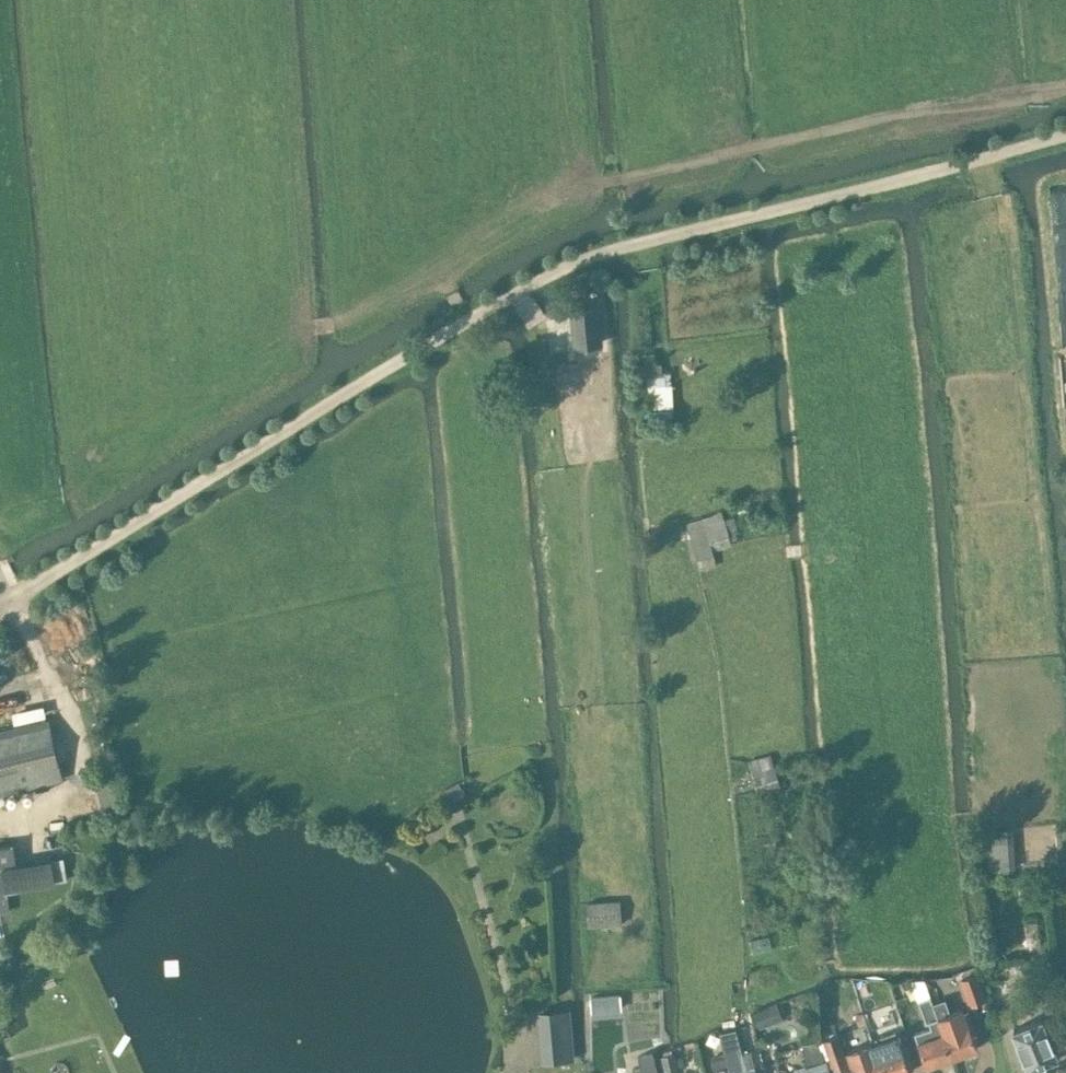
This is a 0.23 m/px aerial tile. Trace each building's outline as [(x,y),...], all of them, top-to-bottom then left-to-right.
[(50,718),(0,730),(0,795),(64,779),(50,718)] [(435,794),(441,805),(463,792),(457,781),(435,794)] [(1007,828),(989,829),(991,869),(1010,868),(1007,828)] [(14,843),(0,845),(0,890),(67,880),(64,856),(53,858),(53,857),(17,862),(14,843)] [(623,924),(621,900),(587,902),(588,926),(623,924)] [(976,974),(963,980),(972,1003),(985,997),(976,974)] [(1060,1000),(1057,998),(1055,997),(1053,997),(1051,998),(1050,998),(1048,999),(1047,1000),(1046,1001),(1045,1003),(1045,1004),(1045,1005),(1044,1007),(1045,1008),(1045,1010),(1047,1012),(1047,1013),(1049,1014),(1050,1015),(1052,1015),(1054,1015),(1055,1015),(1057,1014),(1059,1014),(1059,1013),(1061,1011),(1062,1010),(1062,1008),(1062,1006),(1062,1004),(1062,1002),(1061,1001),(1060,1000)] [(928,1022),(940,1018),(938,1013),(933,998),(921,1002),(928,1022)] [(940,1018),(944,1031),(953,1057),(977,1048),(962,1005),(938,1013),(940,1018)] [(863,1013),(855,1016),(859,1027),(867,1024),(864,1015),(863,1013)] [(566,1014),(535,1017),(540,1067),(571,1064),(566,1014)] [(1058,1060),(1043,1017),(1014,1027),(1029,1070),(1058,1060)] [(720,1031),(731,1072),(757,1072),(755,1066),(746,1068),(734,1019),(722,1022),(724,1030),(720,1031)] [(871,1038),(872,1041),(873,1041),(877,1054),(884,1072),(903,1072),(910,1071),(902,1046),(896,1029),(883,1034),(872,1038),(871,1038)] [(927,1065),(953,1057),(944,1031),(918,1040),(927,1065)] [(848,1065),(838,1035),(825,1040),(835,1069),(848,1065)] [(824,1040),(802,1046),(808,1067),(806,1068),(807,1072),(829,1072),(827,1067),(833,1065),(824,1040)] [(847,1050),(855,1072),(884,1072),(877,1054),(873,1041),(872,1041),(847,1050)] [(676,1052),(661,1055),(665,1072),(673,1072),(680,1071),(676,1052)] [(657,1053),(644,1056),(647,1067),(633,1071),(633,1072),(658,1072),(657,1071),(662,1069),(657,1053)] [(713,1070),(729,1066),(726,1053),(710,1056),(713,1070)]
